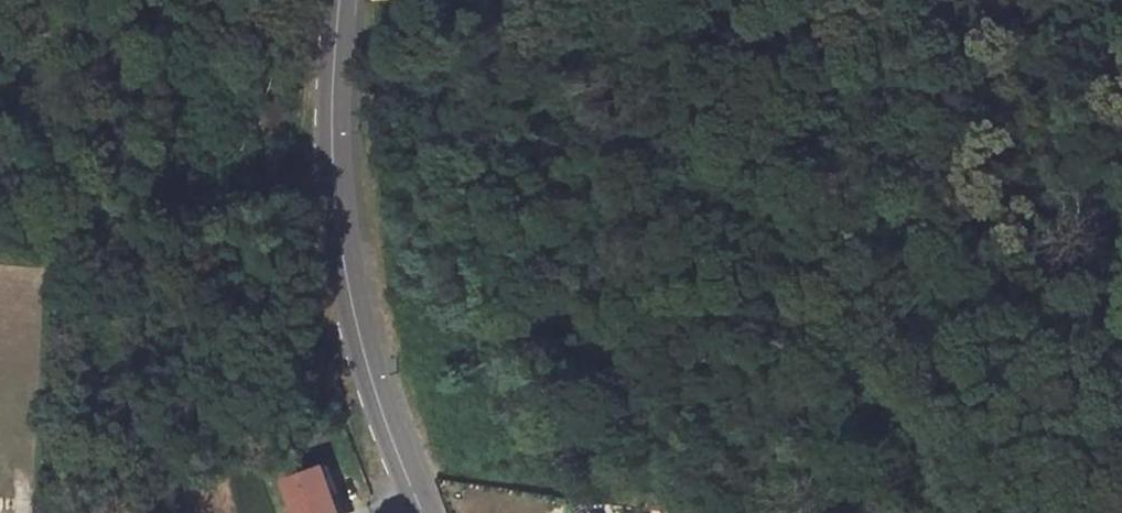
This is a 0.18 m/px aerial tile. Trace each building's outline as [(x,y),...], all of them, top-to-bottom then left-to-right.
[(290,474),(302,512),(345,512),(330,463),(290,474)]
